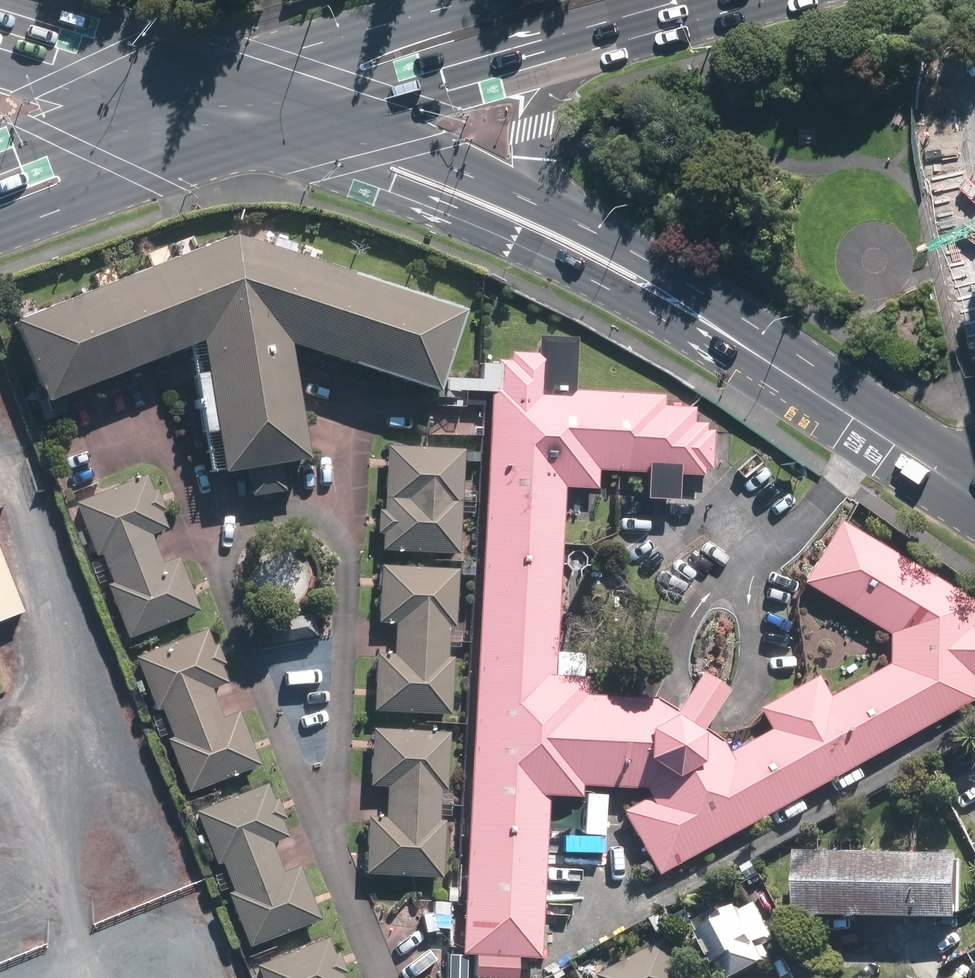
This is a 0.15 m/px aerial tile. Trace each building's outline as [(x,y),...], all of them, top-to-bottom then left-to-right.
[(308,457),(292,344),(437,391),(464,307),(230,233),(10,318),(44,403),(201,340),(204,340),(222,470),(308,457)] [(704,727),(727,690),(701,673),(677,710),(654,696),(585,692),(586,676),(553,674),(563,484),(597,486),(598,467),(704,472),(706,420),(693,420),(694,405),(663,403),(663,397),(663,393),(538,387),(539,362),(504,361),(503,385),(489,385),(489,388),(460,952),(539,956),(547,792),(580,794),(581,783),(643,786),(648,794),(622,807),(657,871),(973,695),(974,676),(974,620),(974,601),(974,599),(840,519),(804,581),(889,632),(888,660),(828,693),(817,673),(759,706),(770,726),(726,750),(720,738),(704,727)] [(458,551),(462,446),(419,444),(386,443),(382,508),(377,508),(377,531),(381,531),(380,547),(380,549),(458,551)] [(150,490),(145,476),(93,495),(72,503),(126,640),(197,612),(196,611),(182,570),(178,559),(177,559),(162,565),(161,564),(150,536),(149,531),(163,526),(158,510),(159,509),(162,508),(155,488),(152,490),(150,490)] [(34,615),(0,532),(0,629),(34,615)] [(452,622),(455,566),(379,563),(377,620),(394,620),(392,650),(375,650),(373,691),(372,705),(372,708),(449,711),(449,690),(451,654),(451,653),(446,653),(448,623),(448,622),(452,622)] [(311,612),(269,620),(272,641),(315,634),(311,612)] [(221,717),(210,689),(225,683),(227,683),(206,628),(159,647),(135,656),(155,710),(161,708),(172,737),(171,737),(167,739),(187,792),(243,770),(258,764),(237,711),(221,717)] [(443,786),(443,785),(446,730),(373,727),(370,727),(368,773),(367,783),(385,784),(384,797),(383,814),(365,813),(365,815),(363,847),(362,872),(363,872),(390,873),(439,875),(439,874),(442,818),(437,817),(436,817),(438,786),(443,786)] [(283,870),(271,843),(271,842),(286,836),(265,786),(199,809),(193,811),(214,865),(221,864),(222,864),(233,893),(228,895),(226,896),(247,947),(320,918),(298,865),(297,865),(283,871),(283,870)] [(963,855),(801,852),(800,916),(962,918),(963,855)] [(452,901),(452,887),(452,886),(443,886),(443,900),(451,901),(452,901)] [(445,901),(429,901),(429,914),(445,914),(445,901)] [(696,934),(714,966),(718,963),(726,977),(737,977),(773,959),(766,945),(776,939),(756,902),(739,910),(736,905),(713,917),(716,924),(696,934)] [(326,936),(254,964),(260,977),(342,977),(326,936)] [(668,939),(601,975),(603,977),(689,977),(668,939)] [(464,956),(448,954),(446,954),(445,977),(462,977),(464,956)]
